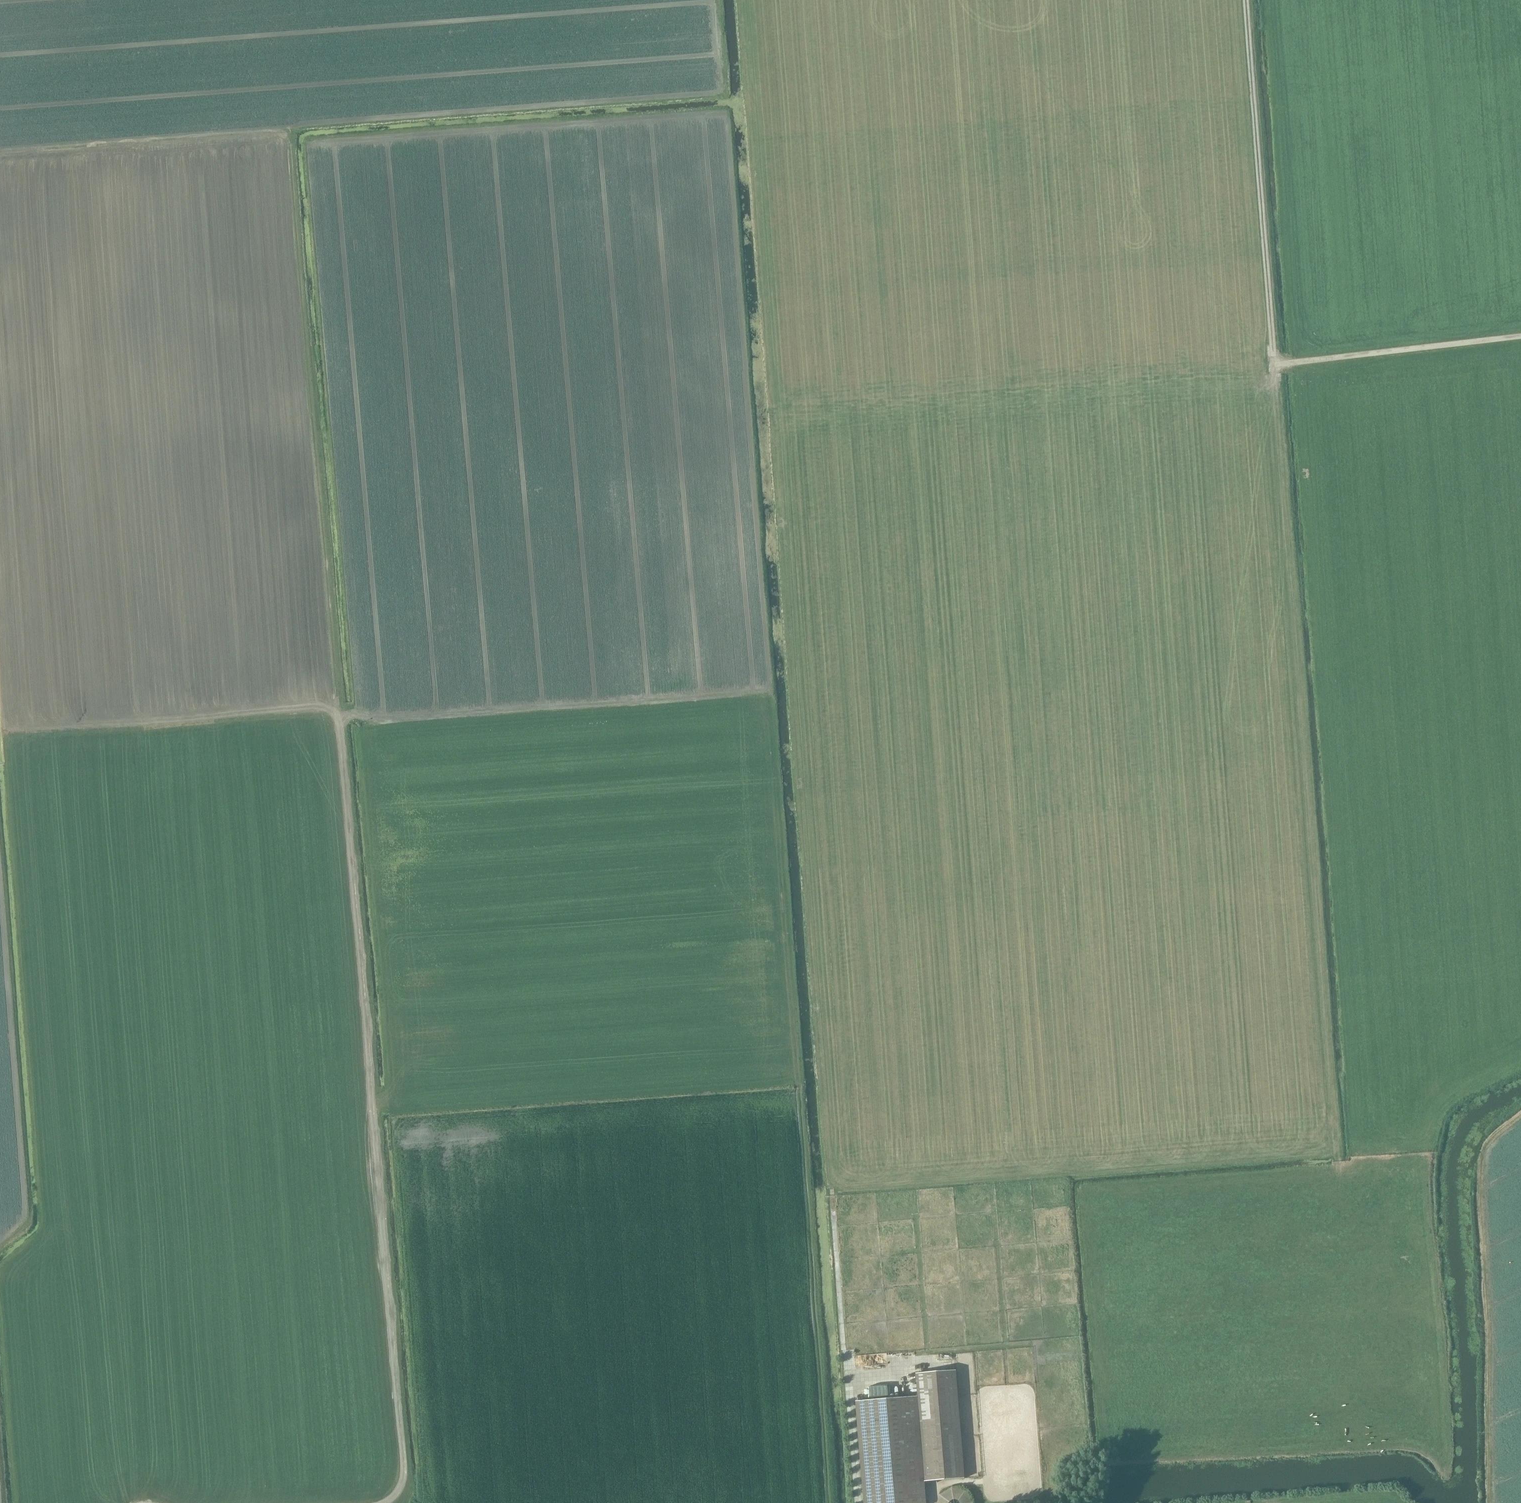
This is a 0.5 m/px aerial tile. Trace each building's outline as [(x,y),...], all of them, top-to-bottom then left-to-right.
[(856,1401),(864,1502),(926,1502),(924,1482),(964,1478),(955,1370),(916,1373),(918,1396),(856,1401)] [(932,1502),(959,1502),(959,1485),(932,1486),(932,1502)]
